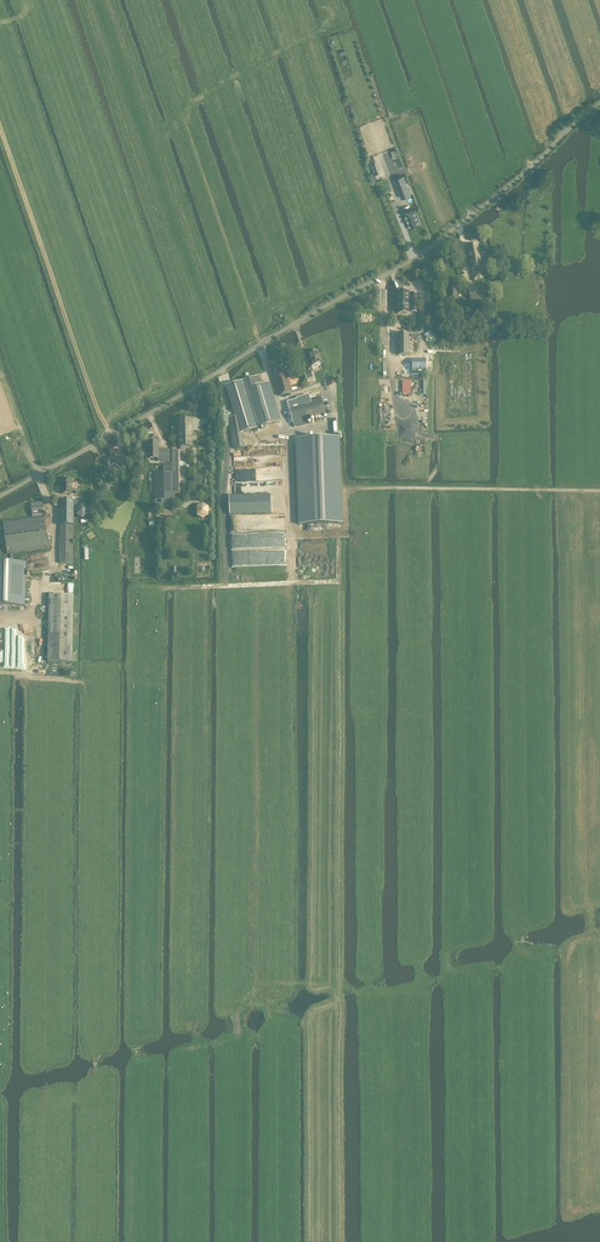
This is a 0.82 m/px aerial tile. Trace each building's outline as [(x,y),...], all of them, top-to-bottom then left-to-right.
[(376,162),(370,164),(374,175),(380,173),(376,162)] [(403,175),(393,179),(401,198),(411,194),(403,175)] [(415,208),(403,213),(409,228),(412,227),(420,224),(419,220),(415,208)] [(424,238),(421,229),(414,231),(418,240),(424,238)] [(486,257),(488,257),(489,257),(488,252),(482,253),(480,254),(480,253),(478,244),(467,246),(471,269),(482,267),(481,257),(483,256),(484,258),(482,258),(483,263),(487,262),(486,257)] [(482,270),(472,272),(474,281),(484,279),(482,270)] [(458,299),(458,283),(447,284),(447,299),(458,299)] [(468,287),(471,302),(487,298),(485,284),(468,287)] [(409,291),(398,291),(398,314),(409,314),(409,312),(416,312),(416,294),(411,294),(411,295),(409,295),(409,291)] [(409,355),(409,333),(398,333),(398,355),(409,355)] [(317,351),(307,353),(310,363),(311,366),(321,364),(320,361),(317,351)] [(282,359),(270,363),(279,393),(291,389),(290,386),(295,385),(294,379),(288,380),(282,359)] [(412,361),(412,370),(426,370),(426,360),(412,361)] [(304,373),(305,376),(306,379),(313,377),(311,371),(304,373)] [(241,381),(225,386),(231,405),(234,417),(229,418),(233,448),(240,447),(238,434),(241,433),(281,421),(269,382),(262,384),(260,376),(241,381)] [(326,415),(321,397),(288,406),(293,424),(326,415)] [(172,436),(179,436),(179,447),(192,447),(191,420),(179,421),(179,429),(172,430),(172,436)] [(338,437),(297,439),(299,524),(341,523),(338,437)] [(158,442),(148,442),(148,457),(158,458),(158,456),(163,457),(162,450),(157,450),(158,442)] [(165,472),(155,472),(155,500),(158,500),(171,500),(174,500),(173,491),(180,491),(180,451),(172,451),(173,467),(172,472),(165,472)] [(113,457),(117,474),(125,472),(123,465),(121,465),(119,456),(113,457)] [(108,476),(117,474),(113,457),(107,459),(110,468),(107,469),(108,476)] [(62,494),(72,494),(72,480),(62,480),(62,494)] [(74,526),(74,510),(74,500),(60,500),(60,530),(59,530),(59,563),(72,563),(72,526),(74,526)] [(32,518),(3,522),(3,524),(7,554),(10,554),(14,553),(48,549),(45,525),(44,516),(42,502),(31,504),(32,518)] [(83,504),(76,508),(76,515),(83,519),(89,516),(89,508),(83,504)] [(197,509),(197,516),(203,520),(209,516),(209,509),(203,505),(197,509)] [(25,606),(26,563),(14,563),(10,562),(0,562),(0,606),(25,606)] [(73,595),(49,594),(47,662),(72,662),(73,595)]
